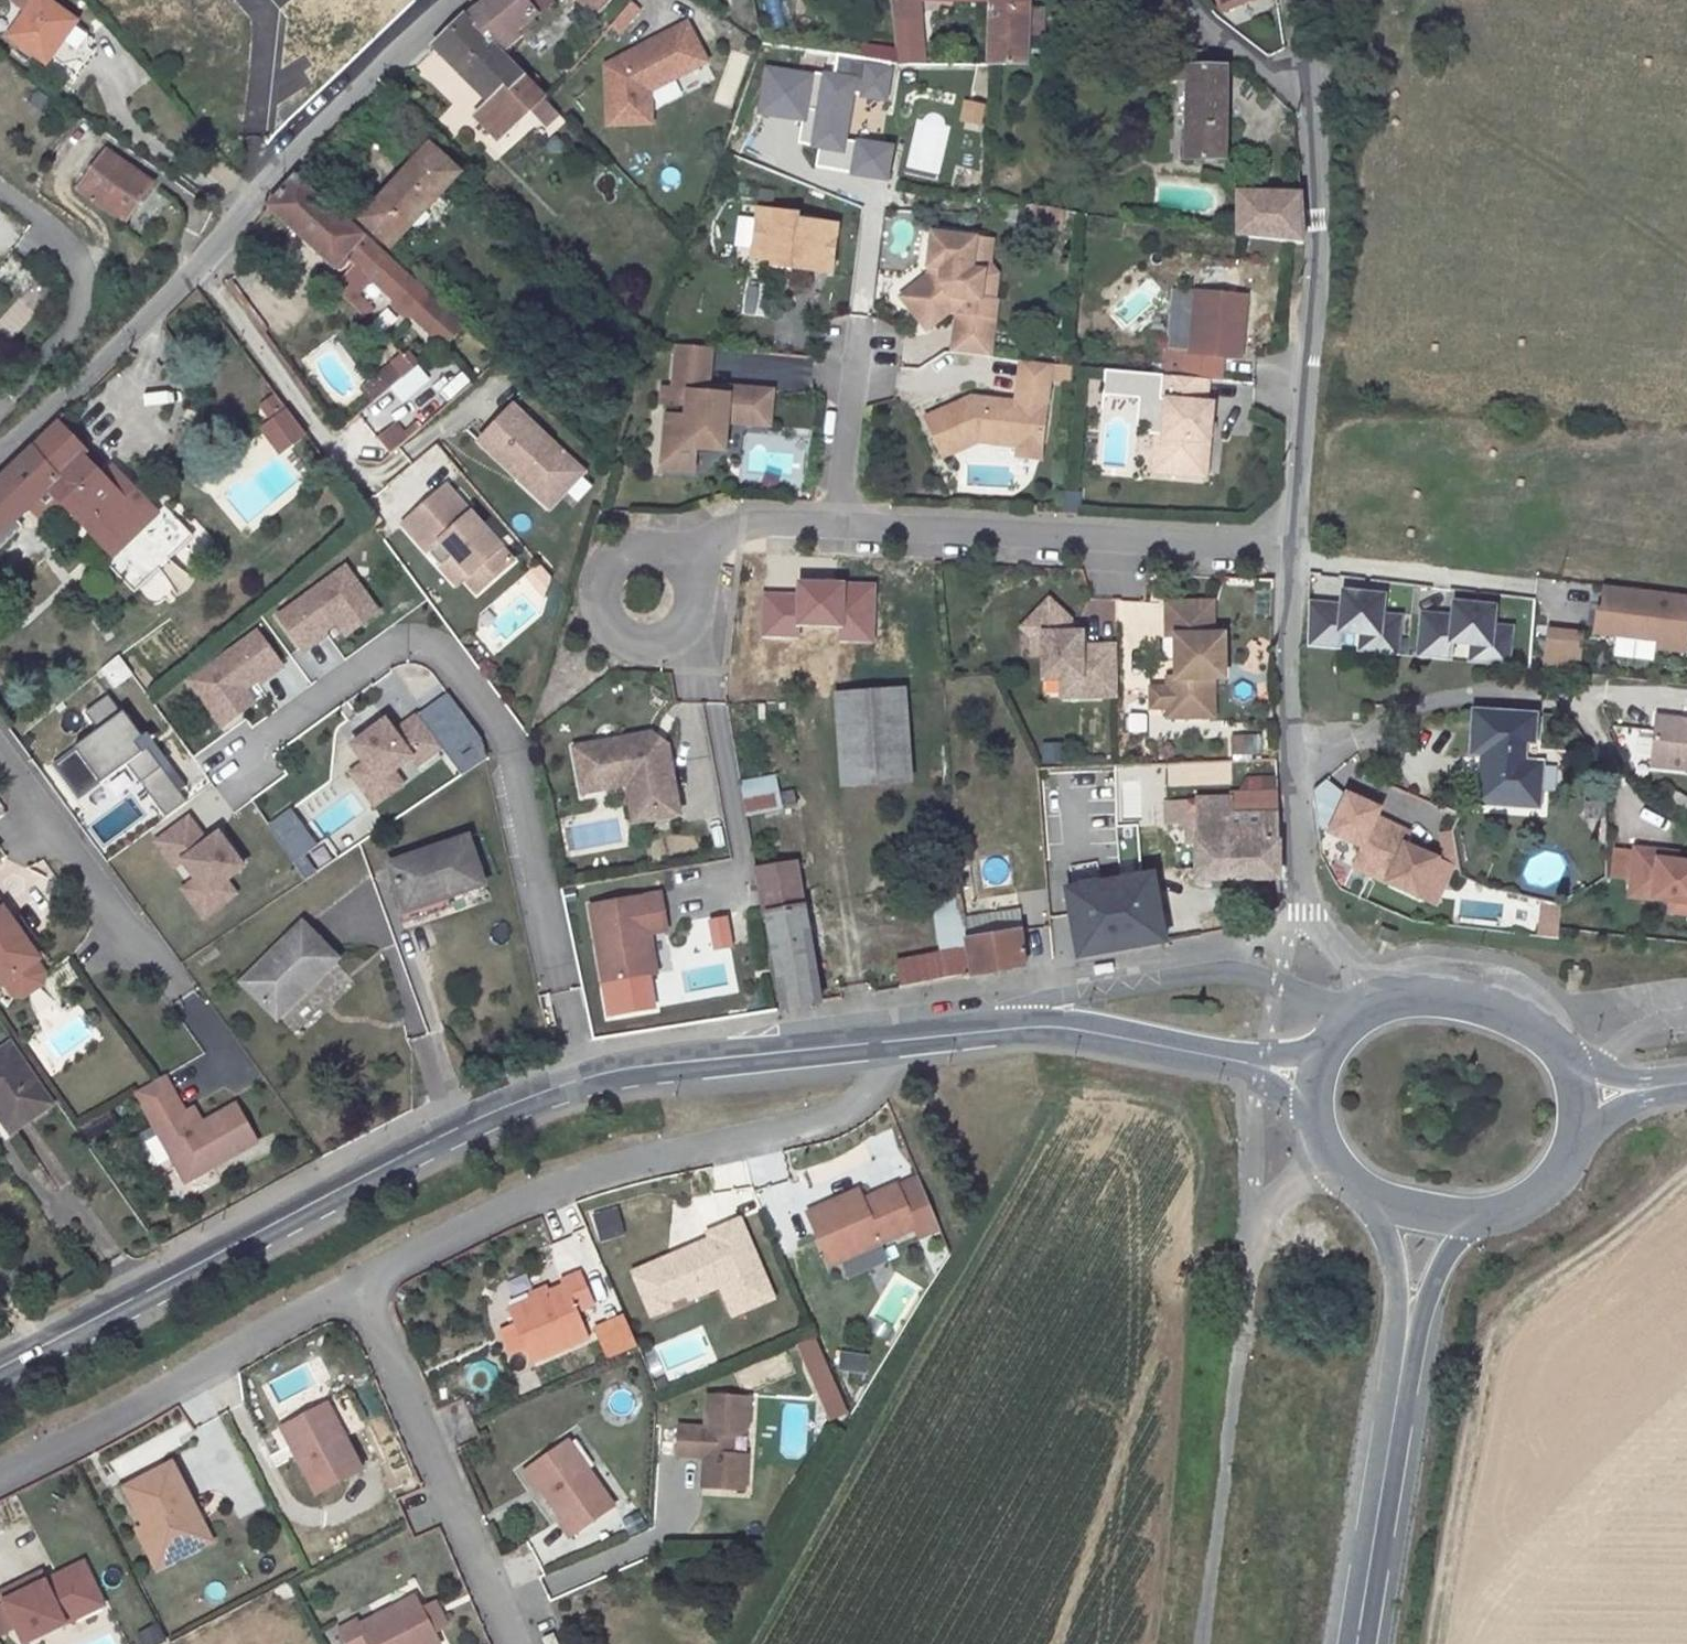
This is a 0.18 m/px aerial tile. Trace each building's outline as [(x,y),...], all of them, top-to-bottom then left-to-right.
[(74,36),(68,31),(75,21),(45,0),(15,0),(13,2),(25,11),(8,36),(45,64),(52,54),(58,60),(74,36)] [(531,19),(537,14),(525,0),(483,0),(463,16),(493,47),(513,32),(518,38),(535,25),(531,19)] [(537,14),(553,2),(551,0),(525,0),(537,14)] [(594,17),(608,0),(576,0),(594,17)] [(772,30),(788,26),(781,0),(763,0),(772,30)] [(897,64),(925,61),(917,0),(889,0),(897,64)] [(989,1),(986,66),(1023,66),(1024,36),(1025,9),(1026,0),(989,0),(989,1)] [(1220,11),(1246,0),(1215,0),(1220,11)] [(641,10),(632,2),(612,23),(622,30),(641,10)] [(1025,9),(1024,36),(1042,37),(1043,11),(1025,9)] [(499,53),(493,47),(463,16),(457,21),(431,45),(490,104),(476,117),(498,140),(544,98),(499,53)] [(687,24),(604,62),(607,128),(655,126),(653,92),(710,67),(687,24)] [(513,32),(493,47),(499,53),(518,38),(513,32)] [(894,46),(861,42),(857,75),(890,78),(894,46)] [(1210,68),(1210,57),(1197,56),(1197,52),(1189,52),(1189,68),(1210,68)] [(1210,68),(1189,68),(1151,68),(1151,79),(1186,79),(1185,160),(1224,160),(1226,69),(1210,68)] [(47,112),(53,99),(34,90),(27,104),(47,112)] [(986,103),(965,98),(960,119),(982,124),(986,103)] [(459,172),(429,144),(360,220),(389,248),(459,172)] [(77,190),(122,222),(150,182),(106,150),(93,167),(89,164),(85,169),(90,173),(77,190)] [(414,281),(409,277),(344,216),(341,219),(295,177),(268,207),(340,273),(351,261),(394,303),(414,281)] [(1299,195),(1236,193),(1236,237),(1302,244),(1299,195)] [(1060,210),(1031,205),(1028,223),(1057,228),(1060,210)] [(797,215),(758,210),(752,258),(773,261),(790,263),(790,269),(829,273),(835,224),(797,220),(797,215)] [(750,247),(750,217),(736,217),(736,247),(750,247)] [(995,239),(932,229),(923,273),(897,292),(931,332),(955,313),(951,350),(994,356),(1003,277),(992,266),(995,239)] [(0,263),(0,280),(17,298),(37,279),(11,253),(0,263)] [(773,261),(772,270),(789,271),(790,269),(790,263),(773,261)] [(1250,291),(1195,287),(1190,349),(1164,346),(1162,373),(1224,378),(1226,355),(1245,357),(1250,291)] [(716,347),(675,345),(672,386),(659,385),(657,403),(684,405),(685,383),(714,385),(716,347)] [(1075,365),(1020,360),(1013,401),(975,396),(921,414),(943,459),(982,441),(1014,445),(1020,456),(1043,459),(1053,380),(1073,383),(1075,365)] [(403,378),(392,365),(364,387),(374,401),(403,378)] [(450,398),(470,381),(461,370),(440,388),(450,398)] [(1158,395),(1165,395),(1163,437),(1154,437),(1151,474),(1213,478),(1218,398),(1210,397),(1211,381),(1159,378),(1158,395)] [(684,414),(664,413),(661,472),(696,474),(697,453),(728,454),(730,422),(771,425),(773,388),(714,385),(685,383),(684,405),(684,414)] [(517,401),(478,442),(555,514),(594,474),(517,401)] [(287,411),(269,424),(285,446),(303,433),(287,411)] [(80,454),(84,450),(57,422),(3,475),(26,508),(49,486),(87,526),(96,520),(118,543),(148,519),(132,502),(140,496),(119,473),(109,483),(101,476),(80,454)] [(439,446),(374,490),(390,513),(455,468),(439,446)] [(119,473),(112,466),(101,476),(109,483),(119,473)] [(0,478),(0,533),(15,518),(26,508),(3,475),(0,478)] [(445,486),(402,524),(439,566),(452,555),(476,583),(484,583),(511,560),(445,486)] [(148,519),(156,512),(140,496),(132,502),(148,519)] [(364,503),(358,508),(372,527),(379,522),(364,503)] [(21,526),(15,518),(0,533),(0,546),(21,526)] [(87,526),(110,550),(118,543),(96,520),(87,526)] [(452,555),(439,566),(455,584),(463,578),(475,592),(484,583),(476,583),(452,555)] [(385,613),(347,559),(273,612),(299,649),(333,625),(345,641),(385,613)] [(541,589),(553,579),(539,563),(527,573),(541,589)] [(1603,587),(1598,631),(1661,639),(1660,649),(1686,652),(1686,598),(1603,587)] [(1341,604),(1311,602),(1308,647),(1344,650),(1345,633),(1361,634),(1360,653),(1403,656),(1406,612),(1389,610),(1390,592),(1342,589),(1341,604)] [(1060,679),(1060,696),(1116,695),(1116,646),(1080,646),(1081,633),(1070,633),(1070,621),(1048,600),(1028,620),(1042,633),(1042,655),(1042,678),(1060,679)] [(1112,617),(1113,600),(1083,600),(1083,616),(1112,617)] [(1453,615),(1423,613),(1420,658),(1456,661),(1457,644),(1473,645),(1471,664),(1514,667),(1518,623),(1500,621),(1502,603),(1454,600),(1453,615)] [(1211,634),(1211,602),(1165,602),(1166,627),(1174,636),(1174,677),(1166,685),(1166,687),(1166,706),(1166,709),(1174,717),(1212,716),(1212,678),(1223,678),(1222,634),(1211,634)] [(1028,620),(1021,627),(1031,638),(1031,655),(1042,655),(1042,633),(1028,620)] [(258,625),(184,678),(222,731),(262,703),(250,686),(284,662),(258,625)] [(1166,627),(1165,635),(1174,636),(1166,627)] [(1587,632),(1549,628),(1544,668),(1582,672),(1587,632)] [(1174,677),(1166,677),(1166,685),(1174,677)] [(1166,687),(1149,687),(1149,706),(1166,706),(1166,687)] [(894,688),(838,696),(852,786),(908,777),(894,688)] [(93,722),(117,708),(109,694),(85,708),(93,722)] [(367,761),(355,769),(377,801),(403,784),(395,772),(415,758),(423,769),(453,748),(422,703),(397,719),(390,709),(351,736),(367,761)] [(165,814),(191,796),(127,707),(53,760),(79,796),(127,762),(165,814)] [(1538,710),(1472,707),(1469,753),(1480,753),(1477,806),(1543,809),(1546,759),(1536,758),(1538,710)] [(1654,713),(1650,769),(1686,772),(1686,716),(1654,713)] [(651,740),(650,733),(573,747),(579,780),(624,772),(626,784),(632,822),(678,815),(666,745),(659,746),(651,740)] [(1063,759),(1060,741),(1042,743),(1045,761),(1063,759)] [(579,780),(581,792),(626,784),(624,772),(579,780)] [(747,815),(783,807),(776,772),(740,780),(747,815)] [(1385,808),(1348,791),(1331,829),(1366,845),(1355,870),(1437,906),(1456,865),(1445,860),(1408,843),(1414,829),(1382,815),(1385,808)] [(1231,800),(1231,815),(1275,813),(1275,794),(1231,795),(1231,800)] [(1194,800),(1164,800),(1164,825),(1194,825),(1194,800)] [(1231,815),(1231,800),(1196,801),(1196,881),(1278,878),(1275,813),(1231,815)] [(202,921),(241,893),(230,878),(248,865),(219,826),(207,835),(190,811),(152,838),(184,883),(178,888),(202,921)] [(1450,832),(1440,834),(1445,860),(1456,865),(1450,832)] [(466,837),(387,863),(404,912),(482,885),(466,837)] [(1636,845),(1635,854),(1615,852),(1613,877),(1630,879),(1628,896),(1669,900),(1668,916),(1686,918),(1686,858),(1660,855),(1660,847),(1636,845)] [(755,871),(760,902),(777,899),(779,911),(802,907),(794,866),(755,871)] [(1067,890),(1072,924),(1158,909),(1151,875),(1067,890)] [(658,894),(589,906),(602,983),(647,975),(644,958),(636,953),(635,946),(645,933),(648,933),(664,930),(658,894)] [(766,914),(782,1008),(820,1001),(802,907),(779,911),(777,899),(760,902),(762,915),(766,914)] [(1562,906),(1543,904),(1540,933),(1559,935),(1562,906)] [(0,907),(0,985),(3,983),(34,961),(37,959),(25,943),(13,925),(0,907)] [(963,917),(968,947),(972,975),(1023,966),(1018,909),(963,917)] [(1072,924),(1078,957),(1164,942),(1158,909),(1072,924)] [(18,921),(13,925),(25,943),(31,939),(18,921)] [(302,922),(241,982),(277,1017),(336,958),(302,922)] [(1028,960),(1049,958),(1047,929),(1026,931),(1028,960)] [(644,958),(647,975),(655,974),(648,933),(645,933),(635,946),(636,953),(644,958)] [(668,973),(667,933),(656,933),(658,973),(668,973)] [(972,975),(968,947),(898,961),(904,987),(972,975)] [(34,961),(3,983),(12,996),(22,997),(41,984),(43,973),(34,961)] [(0,1048),(0,1117),(10,1131),(50,1104),(8,1043),(0,1048)] [(163,1076),(134,1091),(185,1182),(256,1142),(235,1105),(201,1124),(192,1129),(184,1114),(163,1076)] [(192,1129),(201,1124),(192,1109),(184,1114),(192,1129)] [(840,1211),(835,1201),(807,1213),(818,1238),(828,1240),(837,1262),(932,1223),(915,1181),(862,1202),(840,1211)] [(857,1191),(835,1201),(840,1211),(862,1202),(857,1191)] [(739,1211),(704,1226),(707,1235),(628,1269),(650,1320),(720,1290),(732,1318),(777,1299),(739,1211)] [(828,1240),(818,1238),(829,1265),(837,1262),(828,1240)] [(572,1239),(550,1247),(558,1270),(580,1262),(572,1239)] [(563,1285),(509,1308),(516,1324),(525,1345),(532,1361),(587,1337),(576,1311),(593,1303),(579,1272),(561,1279),(563,1285)] [(624,1312),(594,1324),(607,1357),(638,1345),(624,1312)] [(516,1324),(500,1330),(510,1352),(525,1345),(516,1324)] [(815,1337),(796,1345),(830,1422),(849,1414),(815,1337)] [(837,1368),(865,1372),(868,1354),(840,1350),(837,1368)] [(733,1368),(739,1391),(795,1376),(788,1353),(733,1368)] [(295,1454),(316,1493),(360,1470),(343,1436),(363,1426),(345,1392),(286,1423),(301,1451),(295,1454)] [(704,1457),(702,1487),(744,1490),(746,1455),(729,1454),(730,1434),(739,1435),(748,1426),(750,1396),(708,1393),(706,1428),(678,1426),(677,1455),(704,1457)] [(286,1423),(280,1426),(295,1454),(301,1451),(286,1423)] [(570,1536),(614,1505),(567,1440),(527,1468),(562,1519),(559,1521),(570,1536)] [(138,1530),(157,1569),(197,1549),(177,1509),(192,1502),(171,1462),(124,1486),(143,1524),(145,1526),(138,1530)] [(177,1509),(197,1549),(212,1542),(192,1502),(177,1509)] [(0,1592),(0,1594),(24,1642),(103,1604),(83,1562),(55,1576),(57,1580),(46,1585),(44,1581),(40,1572),(0,1592)] [(57,1580),(55,1576),(44,1581),(46,1585),(57,1580)] [(340,1631),(346,1643),(440,1643),(434,1634),(422,1610),(415,1598),(360,1626),(358,1622),(340,1631)] [(434,1634),(447,1627),(435,1604),(422,1610),(434,1634)] [(140,1629),(145,1643),(159,1643),(165,1642),(159,1623),(140,1629)] [(543,1638),(546,1643),(559,1643),(554,1633),(543,1638)]
